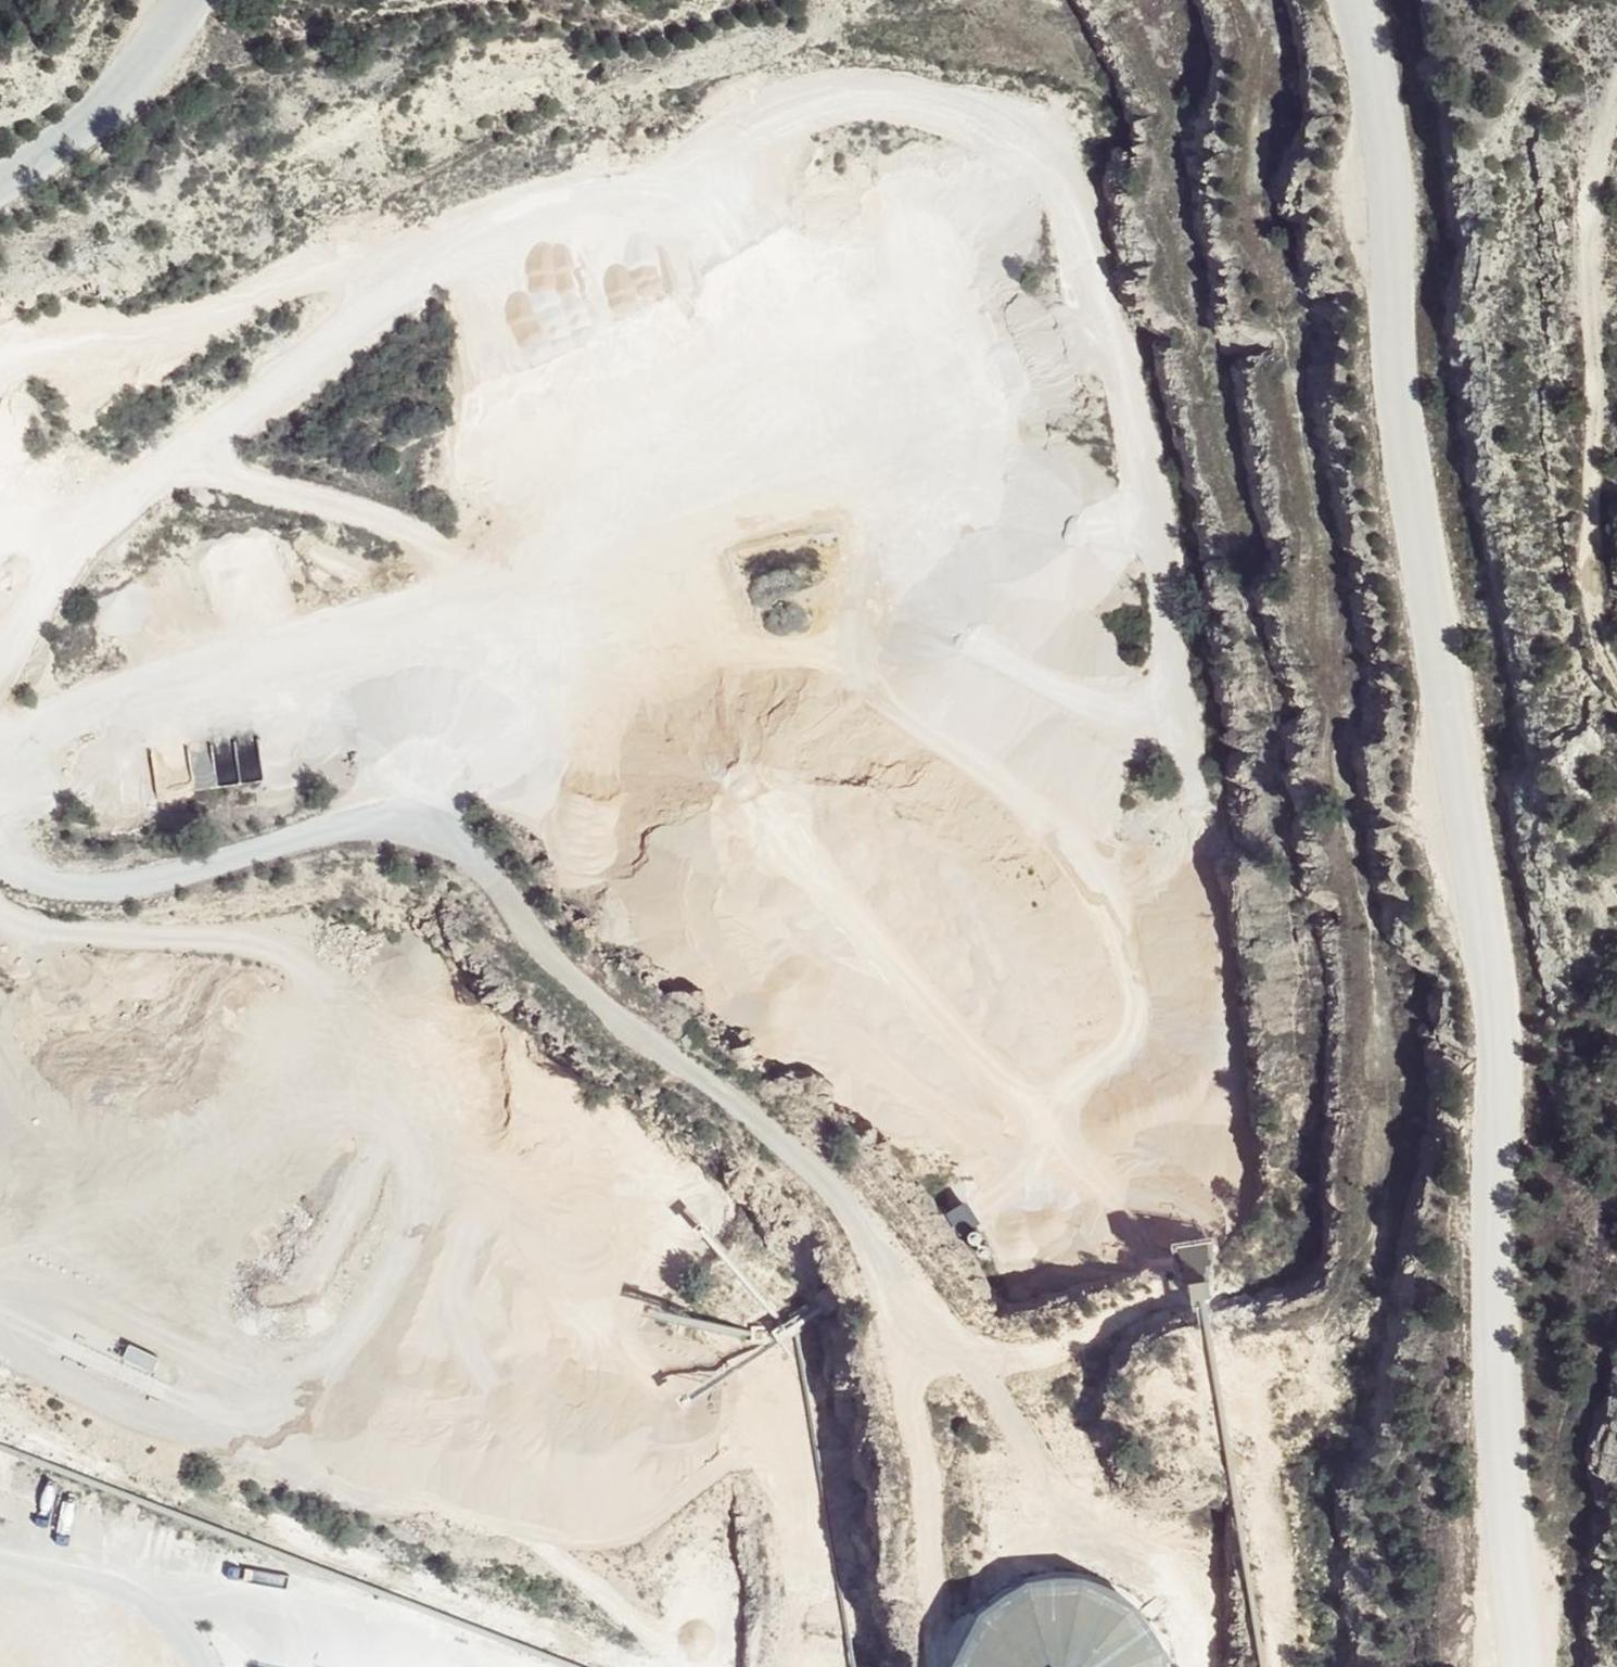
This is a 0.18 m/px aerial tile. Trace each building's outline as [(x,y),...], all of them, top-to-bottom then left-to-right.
[(969,1664),(969,1666),(1155,1666),(1154,1652),(1127,1612),(1082,1590),(1032,1591),(991,1620),(969,1664)]
